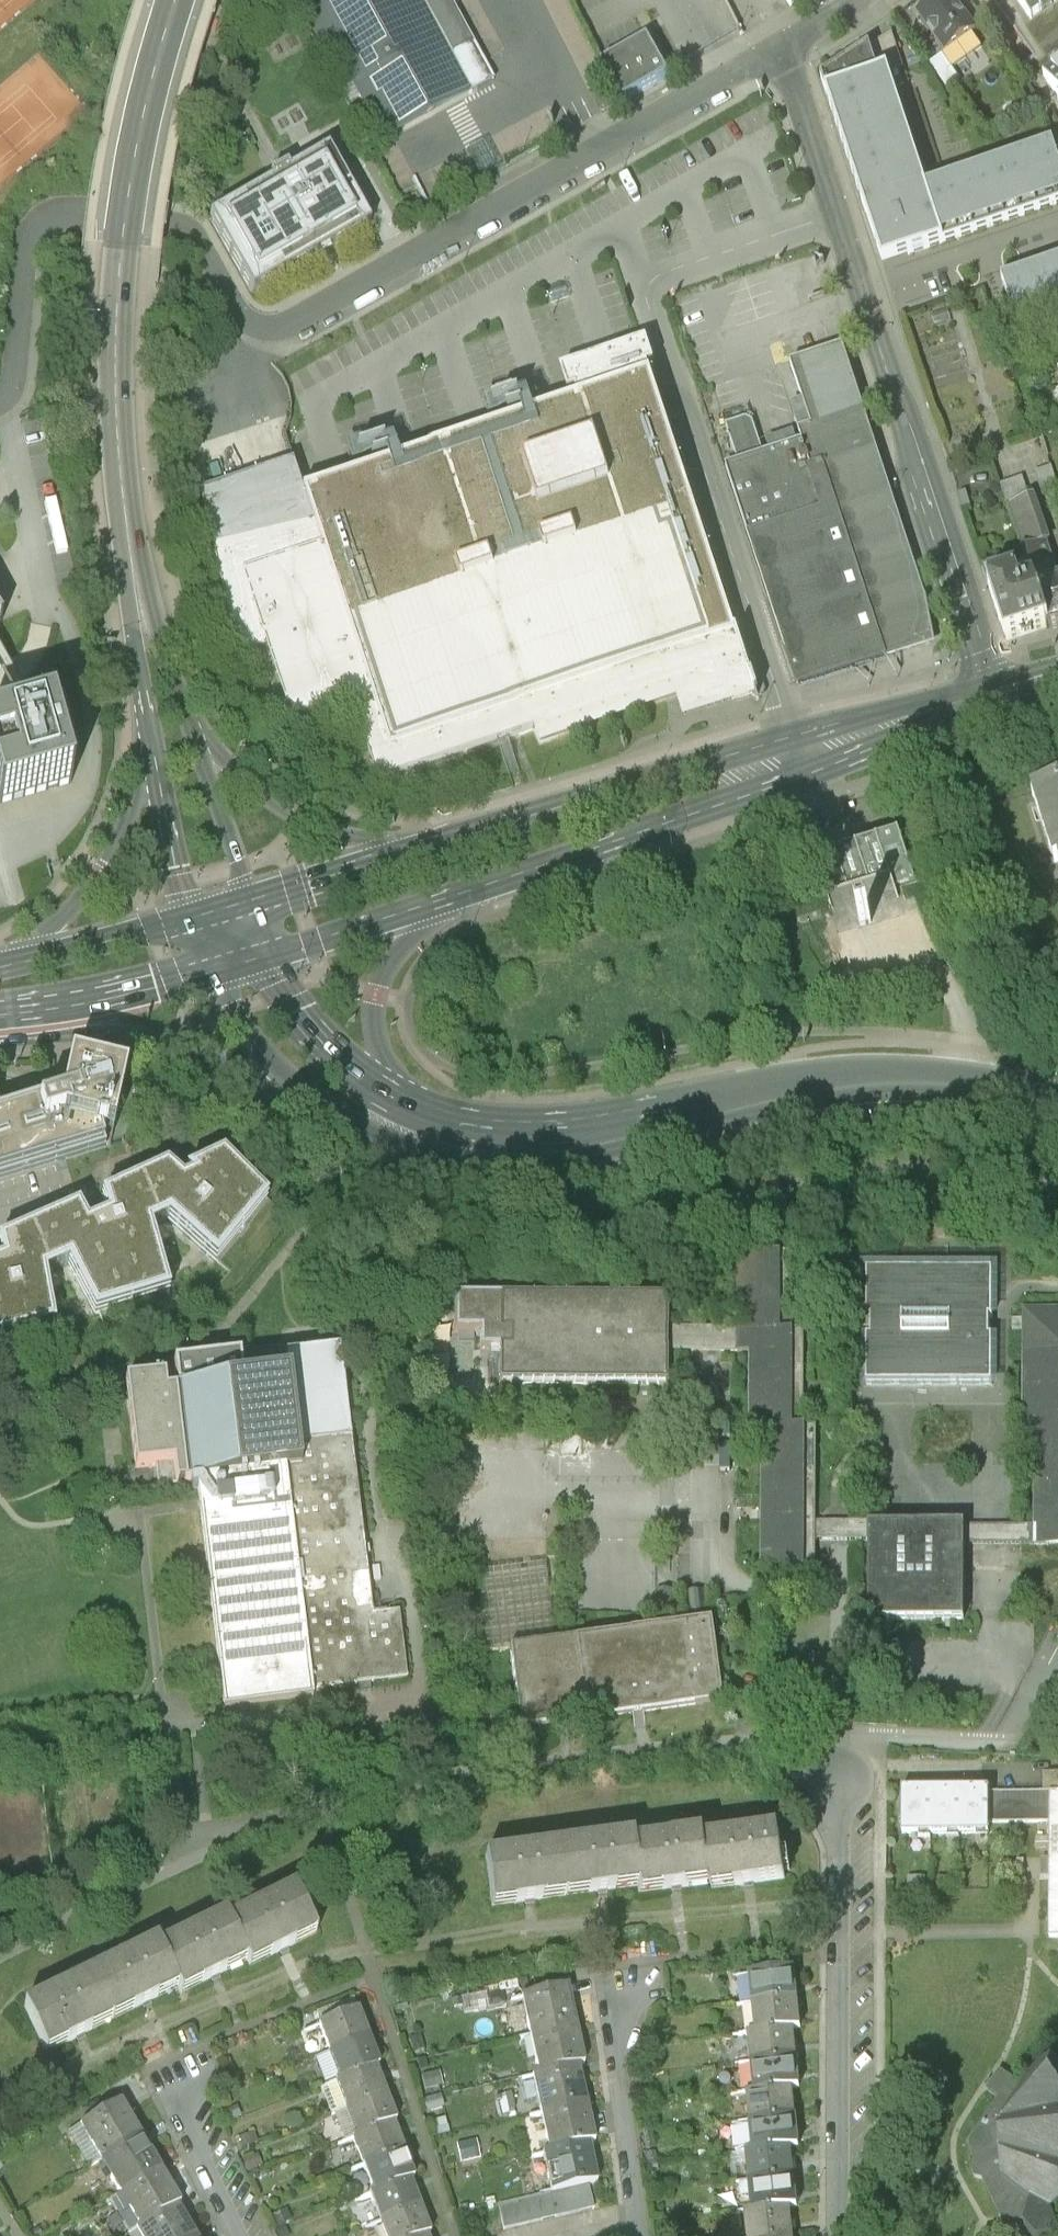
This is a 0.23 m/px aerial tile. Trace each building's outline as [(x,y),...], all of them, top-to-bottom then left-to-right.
[(494,82),(452,0),(294,0),(301,13),(343,90),(352,86),(383,142),(494,82)] [(918,15),(946,53),(976,32),(953,0),(940,0),(918,15)] [(1031,20),(1032,19),(1031,18),(1057,0),(1017,0),(1031,20)] [(650,38),(600,65),(621,101),(670,74),(668,70),(650,38)] [(893,260),(1057,205),(1057,163),(1052,144),(925,186),(887,73),(879,76),(869,48),(821,79),(882,264),(893,260)] [(959,81),(942,56),(929,65),(947,90),(959,81)] [(1044,76),(1057,97),(1057,68),(1045,77),(1044,76)] [(478,170),(484,180),(506,166),(501,158),(490,138),(467,151),(478,170)] [(272,182),(210,217),(252,292),(315,257),(317,256),(316,255),(323,251),(329,248),(329,249),(331,248),(370,226),(328,151),(289,173),(287,168),(270,178),(272,182)] [(1001,279),(1018,328),(1057,314),(1057,260),(1001,279)] [(235,478),(199,490),(238,655),(268,645),(292,718),(352,698),(377,776),(394,770),(497,736),(508,733),(519,729),(534,724),(540,740),(665,699),(676,695),(683,717),(711,708),(755,693),(755,695),(757,694),(738,632),(737,633),(659,398),(651,373),(650,373),(647,364),(654,362),(647,339),(643,340),(639,341),(561,367),(568,391),(576,388),(579,396),(546,407),(523,415),(512,418),(509,419),(491,425),(477,430),(408,453),(339,475),(302,487),(293,459),(280,463),(264,468),(250,473),(235,478)] [(811,426),(798,431),(812,467),(823,464),(853,551),(904,535),(863,408),(842,347),(790,364),(808,418),(810,422),(811,426)] [(725,424),(739,462),(764,453),(761,443),(754,421),(749,419),(745,417),(725,424)] [(777,438),(761,443),(764,453),(739,462),(726,466),(749,534),(797,686),(862,665),(888,657),(853,551),(823,464),(812,467),(798,431),(777,438)] [(319,450),(306,453),(311,473),(324,470),(319,450)] [(1034,473),(1042,497),(1057,492),(1057,490),(1051,468),(1034,473)] [(1001,485),(1008,505),(1029,498),(1023,478),(1001,485)] [(1008,505),(1023,549),(1044,543),(1029,498),(1008,505)] [(926,595),(904,535),(853,551),(888,657),(935,640),(926,595)] [(1031,573),(1035,583),(1054,579),(1054,572),(1044,543),(1023,549),(1031,573)] [(981,562),(987,580),(1014,570),(1008,553),(981,562)] [(1014,570),(987,580),(997,608),(1006,636),(1048,622),(1035,583),(1031,573),(1017,578),(1014,570)] [(1035,583),(1048,622),(1057,620),(1057,578),(1054,579),(1035,583)] [(36,717),(31,707),(11,672),(0,650),(0,670),(5,678),(22,710),(27,719),(36,717)] [(39,793),(71,784),(51,712),(36,717),(27,719),(0,727),(0,804),(39,793)] [(1030,793),(1052,861),(1057,859),(1057,785),(1030,793)] [(901,832),(817,858),(830,899),(844,943),(908,923),(903,907),(909,905),(905,893),(924,887),(916,859),(910,861),(901,832)] [(105,1147),(100,1132),(101,1131),(103,1132),(104,1130),(113,1132),(125,1077),(70,1064),(63,1097),(47,1101),(47,1100),(0,1115),(0,1180),(105,1147)] [(55,1321),(45,1271),(69,1261),(95,1309),(170,1285),(151,1224),(169,1216),(217,1256),(268,1196),(223,1154),(187,1171),(191,1175),(183,1179),(166,1166),(102,1195),(108,1214),(89,1223),(79,1205),(0,1241),(0,1247),(3,1259),(0,1260),(0,1339),(55,1321)] [(456,1300),(456,1312),(456,1334),(481,1334),(481,1351),(500,1351),(500,1385),(670,1386),(671,1352),(751,1352),(751,1446),(763,1446),(762,1567),(816,1567),(816,1540),(841,1540),(871,1541),(870,1618),(965,1619),(966,1540),(1048,1541),(1057,1541),(1057,1308),(1026,1308),(1025,1443),(1037,1444),(1036,1527),(817,1525),(818,1429),(804,1429),(805,1333),(793,1333),(793,1256),(750,1255),(739,1255),(739,1330),(712,1329),(671,1329),(671,1302),(456,1300)] [(993,1323),(993,1276),(868,1276),(868,1322),(872,1322),(872,1342),(868,1342),(868,1388),(993,1389),(993,1345),(990,1345),(990,1323),(993,1323)] [(216,1638),(224,1707),(313,1696),(313,1689),(328,1687),(340,1685),(365,1682),(407,1677),(398,1612),(372,1615),(357,1489),(353,1460),(351,1439),(339,1349),(286,1356),(288,1374),(243,1380),(239,1353),(173,1361),(176,1388),(166,1390),(165,1377),(125,1382),(135,1466),(156,1463),(159,1485),(176,1483),(188,1482),(197,1481),(198,1496),(216,1638)] [(477,1655),(512,1651),(554,1646),(545,1569),(476,1577),(481,1613),(472,1614),(477,1655)] [(688,1586),(671,1587),(671,1608),(688,1608),(688,1586)] [(725,1710),(715,1627),(554,1646),(512,1651),(519,1710),(522,1734),(573,1728),(657,1718),(725,1710)] [(930,1837),(959,1837),(959,1792),(930,1793),(930,1837)] [(988,1792),(959,1792),(959,1837),(988,1837),(988,1829),(988,1799),(988,1792)] [(902,1837),(930,1837),(930,1793),(901,1793),(902,1837)] [(1050,1800),(988,1799),(988,1829),(1049,1829),(1050,1800)] [(1050,1800),(1049,1829),(1051,1946),(1057,1946),(1057,1800),(1050,1800)] [(787,1882),(781,1831),(708,1841),(714,1886),(715,1892),(787,1882)] [(641,1896),(714,1886),(708,1841),(707,1834),(634,1844),(640,1887),(641,1896)] [(559,1848),(566,1897),(640,1887),(634,1844),(633,1839),(559,1848)] [(566,1897),(559,1848),(485,1858),(492,1907),(566,1897)] [(951,1881),(938,1881),(938,1891),(951,1892),(951,1881)] [(297,1892),(231,1925),(250,1964),(253,1970),(319,1937),(297,1892)] [(227,1918),(160,1951),(180,1989),(183,1997),(250,1964),(231,1925),(227,1918)] [(158,1946),(92,1978),(114,2022),(180,1989),(160,1951),(158,1946)] [(753,1975),(756,2004),(798,2000),(795,1970),(753,1975)] [(48,2055),(114,2022),(92,1978),(26,2011),(48,2055)] [(524,2002),(533,2040),(578,2029),(570,1992),(524,2002)] [(801,2029),(798,2000),(756,2004),(759,2034),(794,2030),(801,2029)] [(319,2030),(330,2056),(370,2041),(359,2014),(319,2030)] [(587,2067),(578,2029),(533,2040),(541,2078),(578,2069),(587,2067)] [(752,2034),(755,2063),(797,2059),(794,2030),(759,2034),(752,2034)] [(419,2048),(417,2040),(409,2042),(411,2050),(419,2048)] [(381,2068),(370,2041),(330,2056),(341,2083),(376,2069),(381,2068)] [(800,2088),(797,2059),(755,2063),(758,2093),(793,2089),(800,2088)] [(336,2085),(347,2112),(387,2096),(376,2069),(341,2083),(336,2085)] [(535,2079),(543,2117),(586,2107),(578,2069),(541,2078),(535,2079)] [(1002,2072),(988,2092),(1002,2102),(970,2148),(975,2178),(984,2187),(998,2221),(1024,2230),(1029,2235),(1057,2235),(1057,2078),(1039,2077),(1027,2092),(1002,2072)] [(439,2074),(423,2078),(426,2091),(442,2087),(439,2074)] [(750,2093),(753,2122),(797,2118),(793,2089),(758,2093),(750,2093)] [(398,2123),(387,2096),(347,2112),(358,2139),(393,2125),(398,2123)] [(441,2097),(426,2100),(429,2112),(443,2109),(441,2097)] [(82,2129),(102,2163),(142,2140),(122,2106),(82,2129)] [(595,2145),(586,2107),(543,2117),(552,2155),(589,2147),(595,2145)] [(800,2147),(797,2118),(753,2122),(756,2151),(792,2147),(800,2147)] [(355,2140),(366,2168),(404,2152),(393,2125),(358,2139),(355,2140)] [(102,2163),(122,2197),(162,2174),(142,2140),(102,2163)] [(476,2143),(457,2146),(461,2164),(479,2160),(476,2143)] [(598,2186),(589,2147),(552,2155),(544,2157),(553,2196),(589,2188),(598,2186)] [(748,2152),(751,2182),(795,2177),(792,2147),(756,2151),(748,2152)] [(415,2180),(404,2152),(366,2168),(377,2195),(410,2181),(415,2180)] [(181,2207),(162,2174),(122,2197),(142,2230),(178,2209),(181,2207)] [(799,2207),(795,2177),(751,2182),(754,2211),(791,2207),(799,2207)] [(371,2197),(382,2224),(421,2209),(410,2181),(377,2195),(371,2197)] [(594,2210),(589,2188),(553,2196),(499,2208),(504,2230),(594,2210)] [(791,2207),(754,2211),(748,2212),(750,2235),(794,2235),(791,2207)] [(141,2235),(194,2235),(178,2209),(142,2230),(139,2232),(141,2235)] [(421,2209),(382,2224),(387,2235),(430,2235),(432,2235),(421,2209)]
